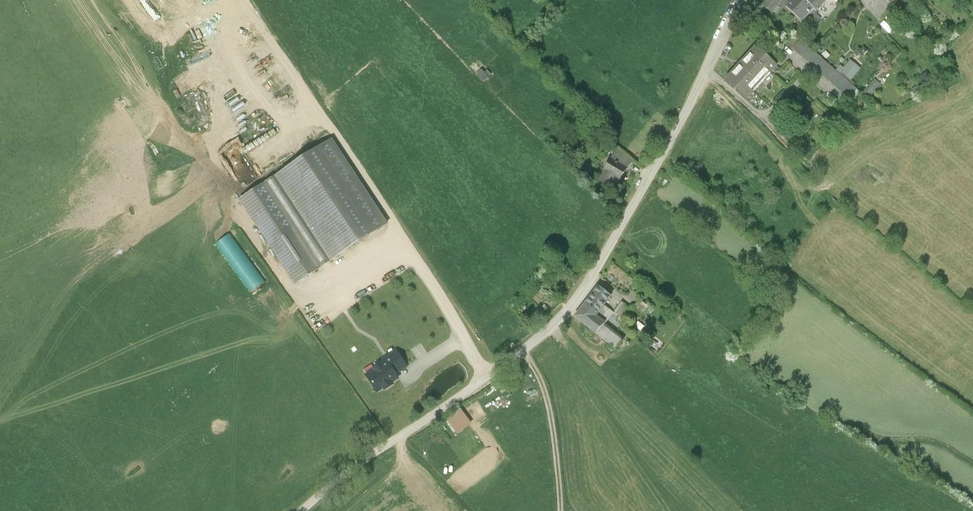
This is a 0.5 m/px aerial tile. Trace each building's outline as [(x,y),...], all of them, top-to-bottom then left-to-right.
[(779,0),(768,0),(762,8),(773,16),(783,3),(779,0)] [(810,15),(813,12),(802,0),(795,0),(786,9),(801,24),(810,15)] [(818,0),(802,0),(813,12),(815,10),(821,4),(818,0)] [(821,4),(815,10),(818,14),(831,0),(818,0),(821,4)] [(810,15),(819,24),(823,19),(818,14),(815,10),(813,12),(810,15)] [(836,71),(799,38),(790,49),(849,101),(858,91),(851,84),(836,71)] [(778,70),(756,51),(726,84),(747,103),(778,70)] [(851,84),(862,72),(850,62),(843,70),(840,67),(836,71),(851,84)] [(875,80),(862,93),(869,100),(882,87),(875,80)] [(250,152),(271,139),(266,131),(245,144),(250,152)] [(304,160),(273,181),(330,266),(362,245),(389,227),(331,142),(304,160)] [(617,151),(597,184),(614,195),(634,161),(617,151)] [(313,277),(330,266),(273,181),(257,192),(239,204),(296,289),(313,277)] [(237,192),(240,198),(258,188),(255,183),(237,192)] [(597,289),(573,320),(598,339),(607,328),(597,320),(612,300),(597,289)] [(616,311),(624,316),(630,306),(622,301),(616,311)] [(626,342),(607,328),(598,339),(618,354),(626,342)] [(384,360),(386,364),(387,364),(395,375),(406,367),(396,352),(384,360)] [(387,364),(386,364),(382,367),(381,366),(375,370),(376,372),(368,377),(378,392),(384,388),(385,390),(393,385),(391,383),(397,379),(395,375),(387,364)] [(531,398),(539,395),(537,388),(528,391),(531,398)] [(465,411),(449,419),(457,434),(473,425),(465,411)]
